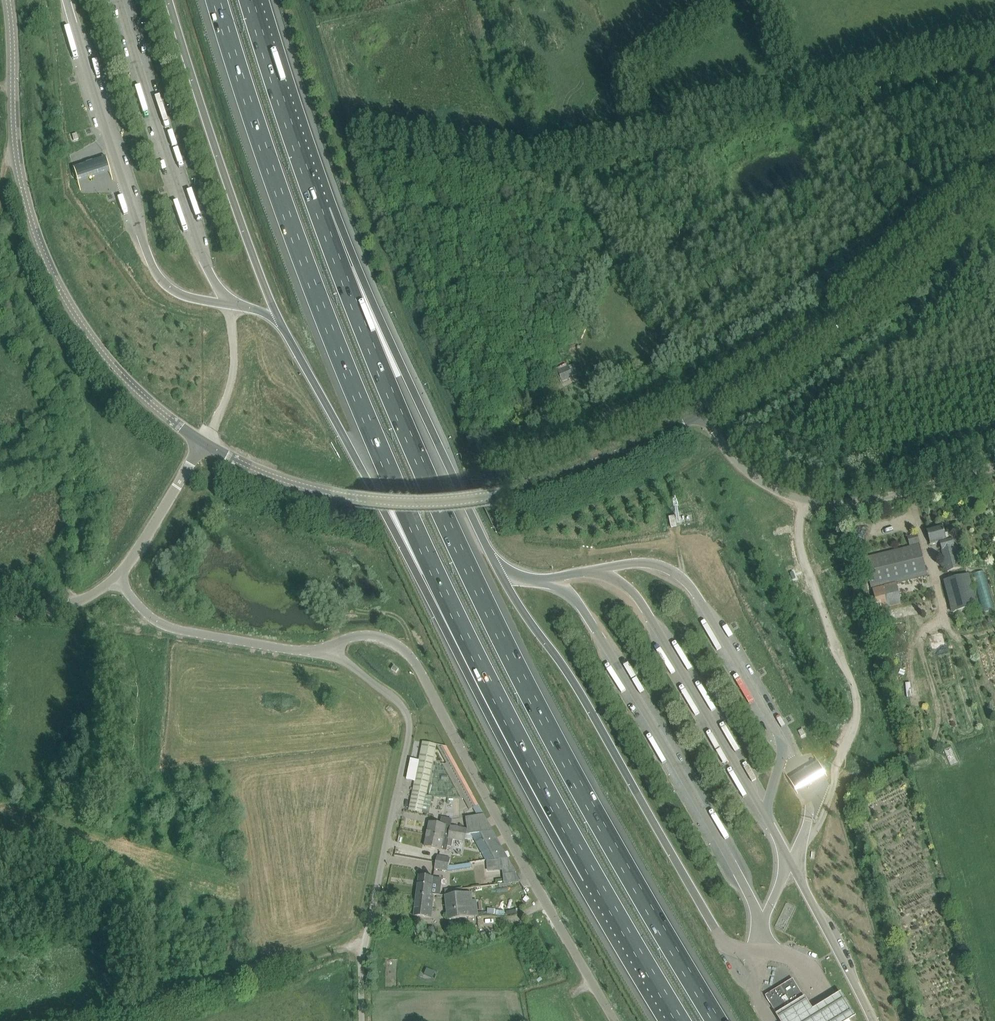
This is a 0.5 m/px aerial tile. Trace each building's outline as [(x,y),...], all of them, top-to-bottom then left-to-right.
[(72,26),(66,27),(71,53),(77,52),(72,26)] [(122,136),(116,138),(125,164),(131,162),(122,136)] [(107,157),(73,168),(78,183),(112,172),(107,157)] [(577,372),(574,365),(558,372),(560,379),(559,379),(560,381),(562,381),(562,382),(578,375),(578,374),(578,373),(578,372),(577,372)] [(952,533),(945,535),(943,526),(927,530),(931,545),(940,543),(942,551),(941,551),(947,573),(962,569),(960,559),(967,557),(965,547),(957,549),(956,547),(961,546),(958,537),(953,538),(952,533)] [(860,560),(862,570),(868,591),(873,590),(879,612),(933,598),(917,534),(908,537),(910,547),(860,560)] [(978,607),(970,575),(944,582),(952,614),(978,607)] [(906,642),(901,625),(881,630),(886,648),(906,642)] [(804,729),(797,731),(800,738),(807,736),(804,729)] [(717,736),(710,739),(719,765),(726,763),(717,736)] [(423,742),(409,811),(423,814),(429,815),(433,797),(427,795),(437,745),(423,742)] [(444,746),(437,745),(447,764),(446,764),(442,764),(462,799),(464,798),(470,810),(475,807),(479,815),(466,818),(469,834),(480,833),(483,833),(493,831),(491,827),(487,820),(484,814),(447,746),(444,746)] [(744,766),(749,763),(741,749),(737,752),(744,766)] [(802,772),(789,780),(797,793),(809,787),(824,778),(816,764),(802,772)] [(430,823),(427,835),(449,839),(454,840),(465,842),(467,830),(451,827),(452,820),(442,818),(440,825),(430,823)] [(483,833),(480,833),(495,861),(498,860),(508,859),(493,831),(483,833)] [(427,835),(425,847),(447,851),(448,846),(453,847),(454,840),(449,839),(427,835)] [(437,855),(436,862),(449,864),(449,865),(451,865),(461,864),(460,858),(451,858),(448,857),(449,854),(440,852),(439,856),(437,855)] [(508,859),(498,860),(499,868),(512,866),(511,864),(508,859)] [(436,862),(435,868),(448,870),(448,871),(488,865),(487,861),(461,864),(451,865),(449,865),(449,864),(436,862)] [(419,876),(417,895),(431,896),(431,894),(439,895),(441,878),(419,876)] [(462,887),(444,889),(445,896),(463,893),(462,889),(462,887)] [(463,893),(445,896),(448,920),(478,916),(476,901),(473,901),(472,892),(463,893)] [(417,895),(414,916),(429,918),(431,896),(417,895)] [(427,969),(425,975),(433,978),(435,973),(427,969)] [(766,996),(779,1017),(806,1000),(793,979),(766,996)] [(806,1000),(779,1017),(778,1018),(780,1020),(856,1020),(859,1019),(843,995),(829,1004),(814,1013),(806,1000)]
